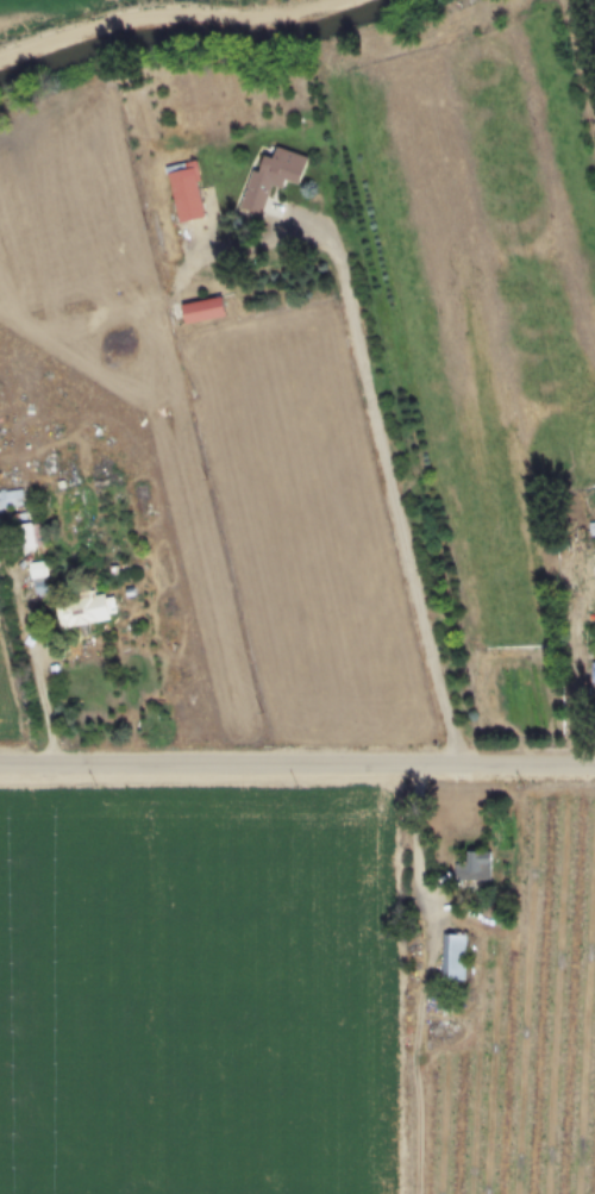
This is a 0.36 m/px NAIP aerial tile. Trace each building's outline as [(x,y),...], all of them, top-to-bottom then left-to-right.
[(298,183),(307,156),(275,146),(271,157),(263,155),(257,171),(250,169),(238,207),(261,214),(270,183),(282,187),(284,180),(298,183)] [(203,217),(194,162),(168,167),(177,221),(203,217)] [(183,324),(224,317),(220,296),(180,304),(183,324)] [(21,506),(21,490),(0,490),(0,506),(21,506)] [(40,524),(15,524),(15,550),(40,550),(40,524)] [(27,576),(45,576),(45,562),(27,562),(27,576)] [(107,621),(105,596),(55,601),(58,627),(107,621)] [(488,850),(464,849),(464,862),(453,862),(453,879),(488,879),(488,850)] [(463,932),(440,932),(440,977),(463,977),(463,932)]
